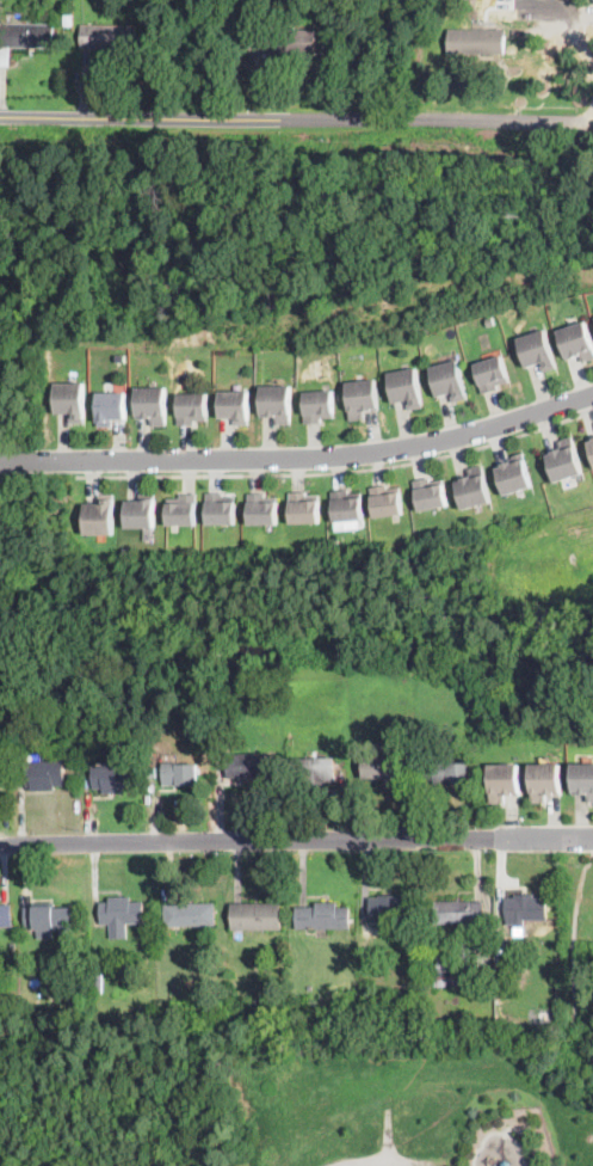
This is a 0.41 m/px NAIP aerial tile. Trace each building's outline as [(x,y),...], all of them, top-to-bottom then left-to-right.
[(55,48),(0,48),(0,23),(55,24),(55,39),(55,48)] [(136,45),(136,49),(119,49),(119,54),(109,53),(109,49),(81,49),(82,25),(136,26),(136,45)] [(317,48),(317,54),(317,55),(303,55),(302,59),(285,59),(285,54),(251,53),(252,29),(317,31),(317,48)] [(506,51),(506,54),(449,54),(450,30),(506,30),(506,51)] [(493,323),(486,325),(483,317),(490,314),(493,323)] [(583,319),(592,347),(592,359),(583,362),(580,352),(567,357),(557,329),(583,319)] [(544,327),(552,356),(554,356),(557,367),(543,372),(541,361),(525,366),(517,336),(544,327)] [(483,392),(474,362),(501,354),(509,380),(498,383),(499,387),(483,392)] [(468,398),(453,401),(451,392),(438,395),(430,366),(458,358),(468,398)] [(415,366),(422,406),(409,409),(408,399),(393,403),(388,370),(415,366)] [(365,417),(351,419),(345,381),(375,378),(379,409),(365,411),(365,417)] [(85,381),(85,422),(73,422),(73,412),(56,412),(56,381),(85,381)] [(290,383),(290,423),(277,423),(277,416),(261,416),(261,385),(290,383)] [(167,386),(166,424),(153,424),(153,416),(136,416),(136,385),(167,386)] [(305,422),(303,391),(333,388),(334,416),(321,417),(322,422),(305,422)] [(248,424),(235,423),(235,417),(220,417),(220,389),(248,389),(248,424)] [(99,424),(98,391),(126,391),(128,417),(115,418),(115,424),(99,424)] [(208,392),(208,419),(196,419),(196,423),(178,423),(179,392),(208,392)] [(586,472),(557,480),(549,453),(554,452),(552,449),(562,446),(560,438),(574,435),(586,472)] [(507,492),(499,465),(504,464),(502,460),(511,458),(511,456),(525,452),(535,484),(507,492)] [(464,507),(457,479),(463,478),(463,475),(471,473),(470,467),(484,464),(493,501),(464,507)] [(432,475),(433,479),(444,477),(450,504),(422,509),(415,479),(432,475)] [(389,484),(389,486),(401,484),(404,511),(401,513),(376,516),(371,486),(389,484)] [(351,489),(351,491),(362,490),(364,517),(336,520),(334,490),(351,489)] [(309,490),(309,493),(320,492),(321,521),(292,522),(291,491),(309,490)] [(224,491),(224,495),(236,495),(237,522),(208,523),(208,491),(224,491)] [(126,526),(126,498),(142,498),(142,492),(156,492),(156,526),(126,526)] [(166,522),(166,501),(181,501),(181,492),(196,492),(197,492),(197,522),(166,522)] [(267,492),(267,495),(279,495),(279,522),(251,522),(251,492),(267,492)] [(87,533),(86,502),(104,501),(104,497),(115,497),(115,532),(87,533)] [(10,711),(0,710),(0,703),(10,704),(10,711)] [(428,750),(428,763),(436,763),(436,761),(444,761),(447,761),(447,763),(470,763),(470,785),(436,785),(436,780),(420,780),(420,738),(428,738),(428,750)] [(228,778),(228,755),(268,755),(268,778),(228,778)] [(372,779),(363,779),(363,756),(396,756),(400,756),(400,779),(372,779)] [(339,763),(339,775),(339,786),(305,786),(305,783),(297,783),(297,774),(286,774),(286,759),(339,757),(339,763)] [(56,786),(56,788),(57,790),(33,791),(32,787),(29,787),(27,762),(66,760),(68,785),(56,786)] [(575,761),(592,761),(592,799),(591,799),(591,791),(575,791),(575,761)] [(199,773),(199,785),(163,785),(163,762),(199,763),(199,773)] [(521,762),(521,793),(508,793),(508,800),(493,800),(493,791),(493,762),(521,762)] [(563,762),(563,793),(548,792),(548,800),(533,800),(533,762),(563,762)] [(125,788),(125,790),(125,793),(103,793),(103,788),(94,788),(93,766),(137,765),(138,787),(125,788)] [(159,768),(159,778),(149,778),(149,768),(159,768)] [(401,895),(401,898),(413,898),(413,921),(371,922),(371,898),(381,898),(381,895),(401,895)] [(535,896),(546,897),(546,921),(506,921),(506,897),(517,897),(517,895),(535,895),(535,896)] [(131,897),(131,901),(144,901),(146,923),(128,923),(128,939),(111,939),(111,925),(101,925),(101,904),(101,902),(111,902),(111,897),(131,897)] [(472,901),(472,902),(484,902),(484,923),(436,923),(436,902),(472,901)] [(338,902),(338,907),(351,907),(351,929),(297,929),(297,907),(316,907),(316,902),(338,902)] [(204,903),(204,907),(216,906),(216,925),(167,927),(166,907),(178,906),(178,904),(204,903)] [(234,929),(233,929),(233,903),(234,903),(282,903),(282,929),(234,929)] [(14,926),(0,927),(0,905),(13,904),(14,926)] [(55,904),(55,908),(74,908),(74,941),(55,943),(55,938),(38,938),(37,928),(25,928),(24,913),(24,908),(44,907),(44,904),(55,904)] [(457,987),(434,987),(434,956),(459,956),(459,987),(457,987)] [(104,990),(104,993),(93,993),(93,974),(104,975),(104,990)] [(72,1002),(64,1004),(64,990),(66,990),(78,989),(79,1002),(72,1002)] [(233,1006),(230,1007),(229,998),(237,996),(239,1006),(233,1006)] [(37,1023),(31,1029),(24,1023),(30,1015),(37,1023)] [(245,1021),(243,1030),(229,1029),(229,1020),(245,1020),(245,1021)]
